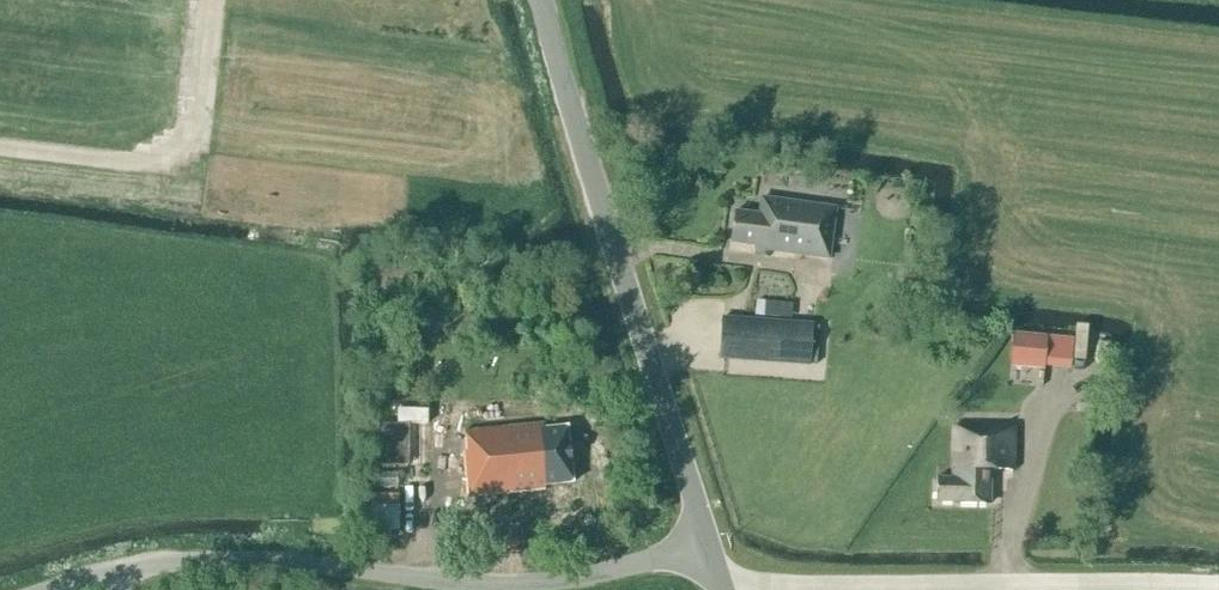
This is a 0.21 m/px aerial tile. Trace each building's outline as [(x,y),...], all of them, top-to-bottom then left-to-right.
[(829,258),(836,208),(762,198),(760,215),(735,212),(731,242),(766,247),(765,250),(829,258)] [(910,269),(896,267),(893,285),(907,287),(910,269)] [(814,323),(722,316),(719,360),(810,366),(814,323)] [(1071,369),(1073,338),(1013,333),(1010,368),(1043,370),(1043,367),(1071,369)] [(367,475),(394,475),(394,434),(402,434),(401,419),(366,419),(367,475)] [(545,424),(465,432),(467,452),(464,453),(466,477),(452,478),(453,494),(468,493),(468,498),(544,491),(544,486),(572,483),(567,427),(545,429),(545,424)] [(1013,470),(1014,428),(953,425),(951,478),(936,478),(936,502),(956,503),(956,504),(989,505),(989,470),(1013,470)] [(370,541),(390,541),(390,531),(370,531),(370,541)]
